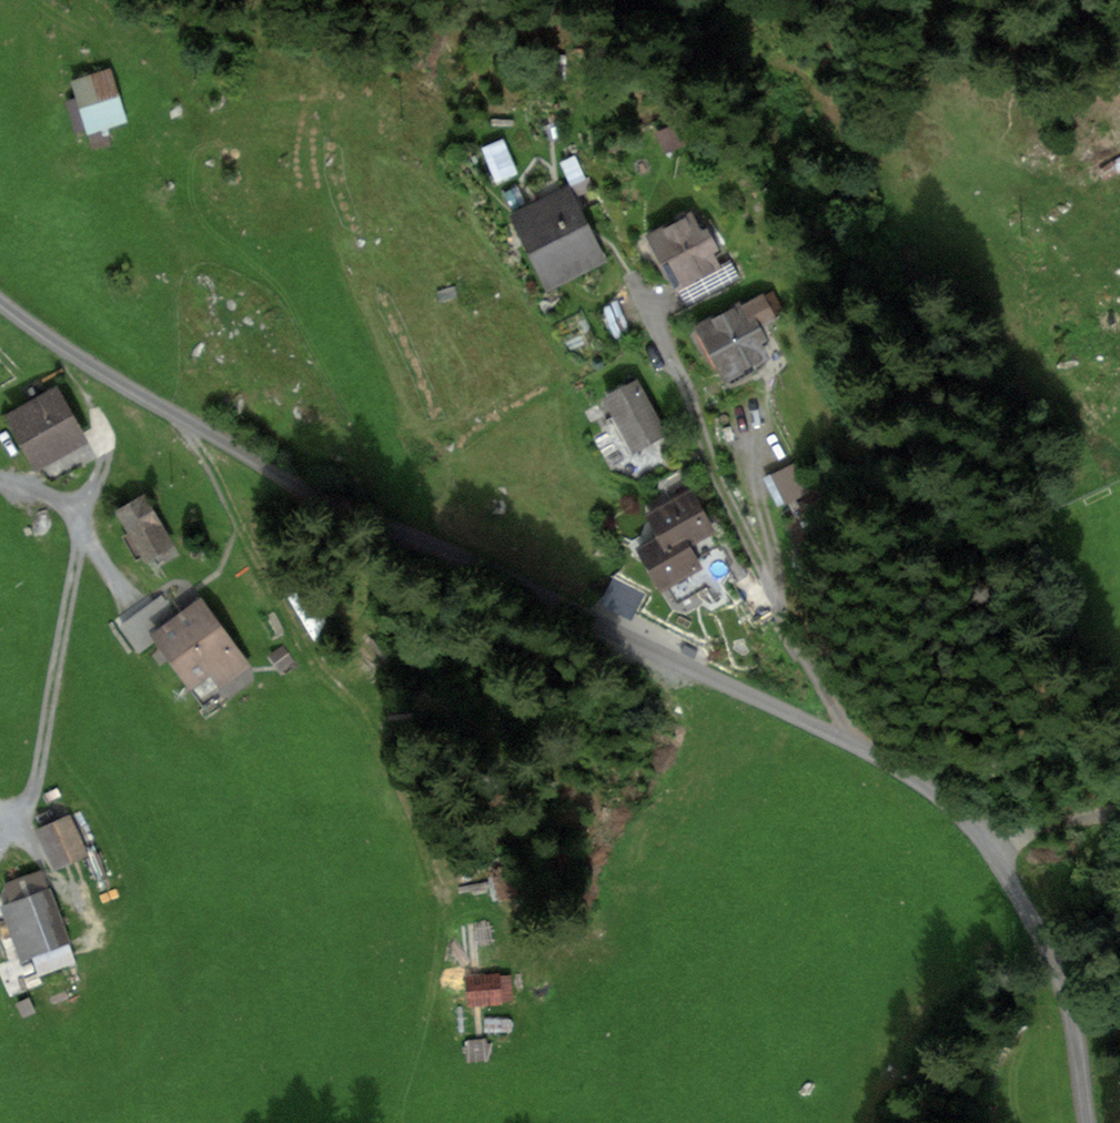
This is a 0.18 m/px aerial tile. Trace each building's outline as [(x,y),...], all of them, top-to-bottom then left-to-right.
[(121,73),(78,86),(92,134),(136,121),(121,73)] [(1102,176),(1113,198),(1119,195),(1119,168),(1102,176)] [(565,197),(520,220),(550,280),(595,257),(582,230),(565,197)] [(694,212),(647,236),(676,291),(721,268),(712,252),(726,245),(714,222),(702,228),(694,212)] [(771,291),(698,328),(724,380),(774,355),(761,330),(785,319),(771,291)] [(637,381),(603,399),(632,452),(666,434),(637,381)] [(64,393),(5,423),(33,479),(92,449),(64,393)] [(654,516),(665,537),(669,536),(676,548),(684,544),(700,534),(694,522),(701,518),(689,496),(654,516)] [(155,503),(125,518),(149,563),(178,549),(155,503)] [(669,536),(665,537),(644,549),(663,583),(695,565),(684,544),(676,548),(669,536)] [(201,595),(148,632),(189,691),(211,676),(220,689),(252,667),(201,595)] [(71,817),(35,831),(50,867),(86,853),(71,817)] [(4,885),(10,902),(0,906),(20,963),(31,959),(38,978),(79,964),(51,888),(48,889),(42,871),(4,885)] [(500,973),(464,976),(467,1007),(502,1005),(502,1001),(511,1000),(510,977),(500,978),(500,973)]
